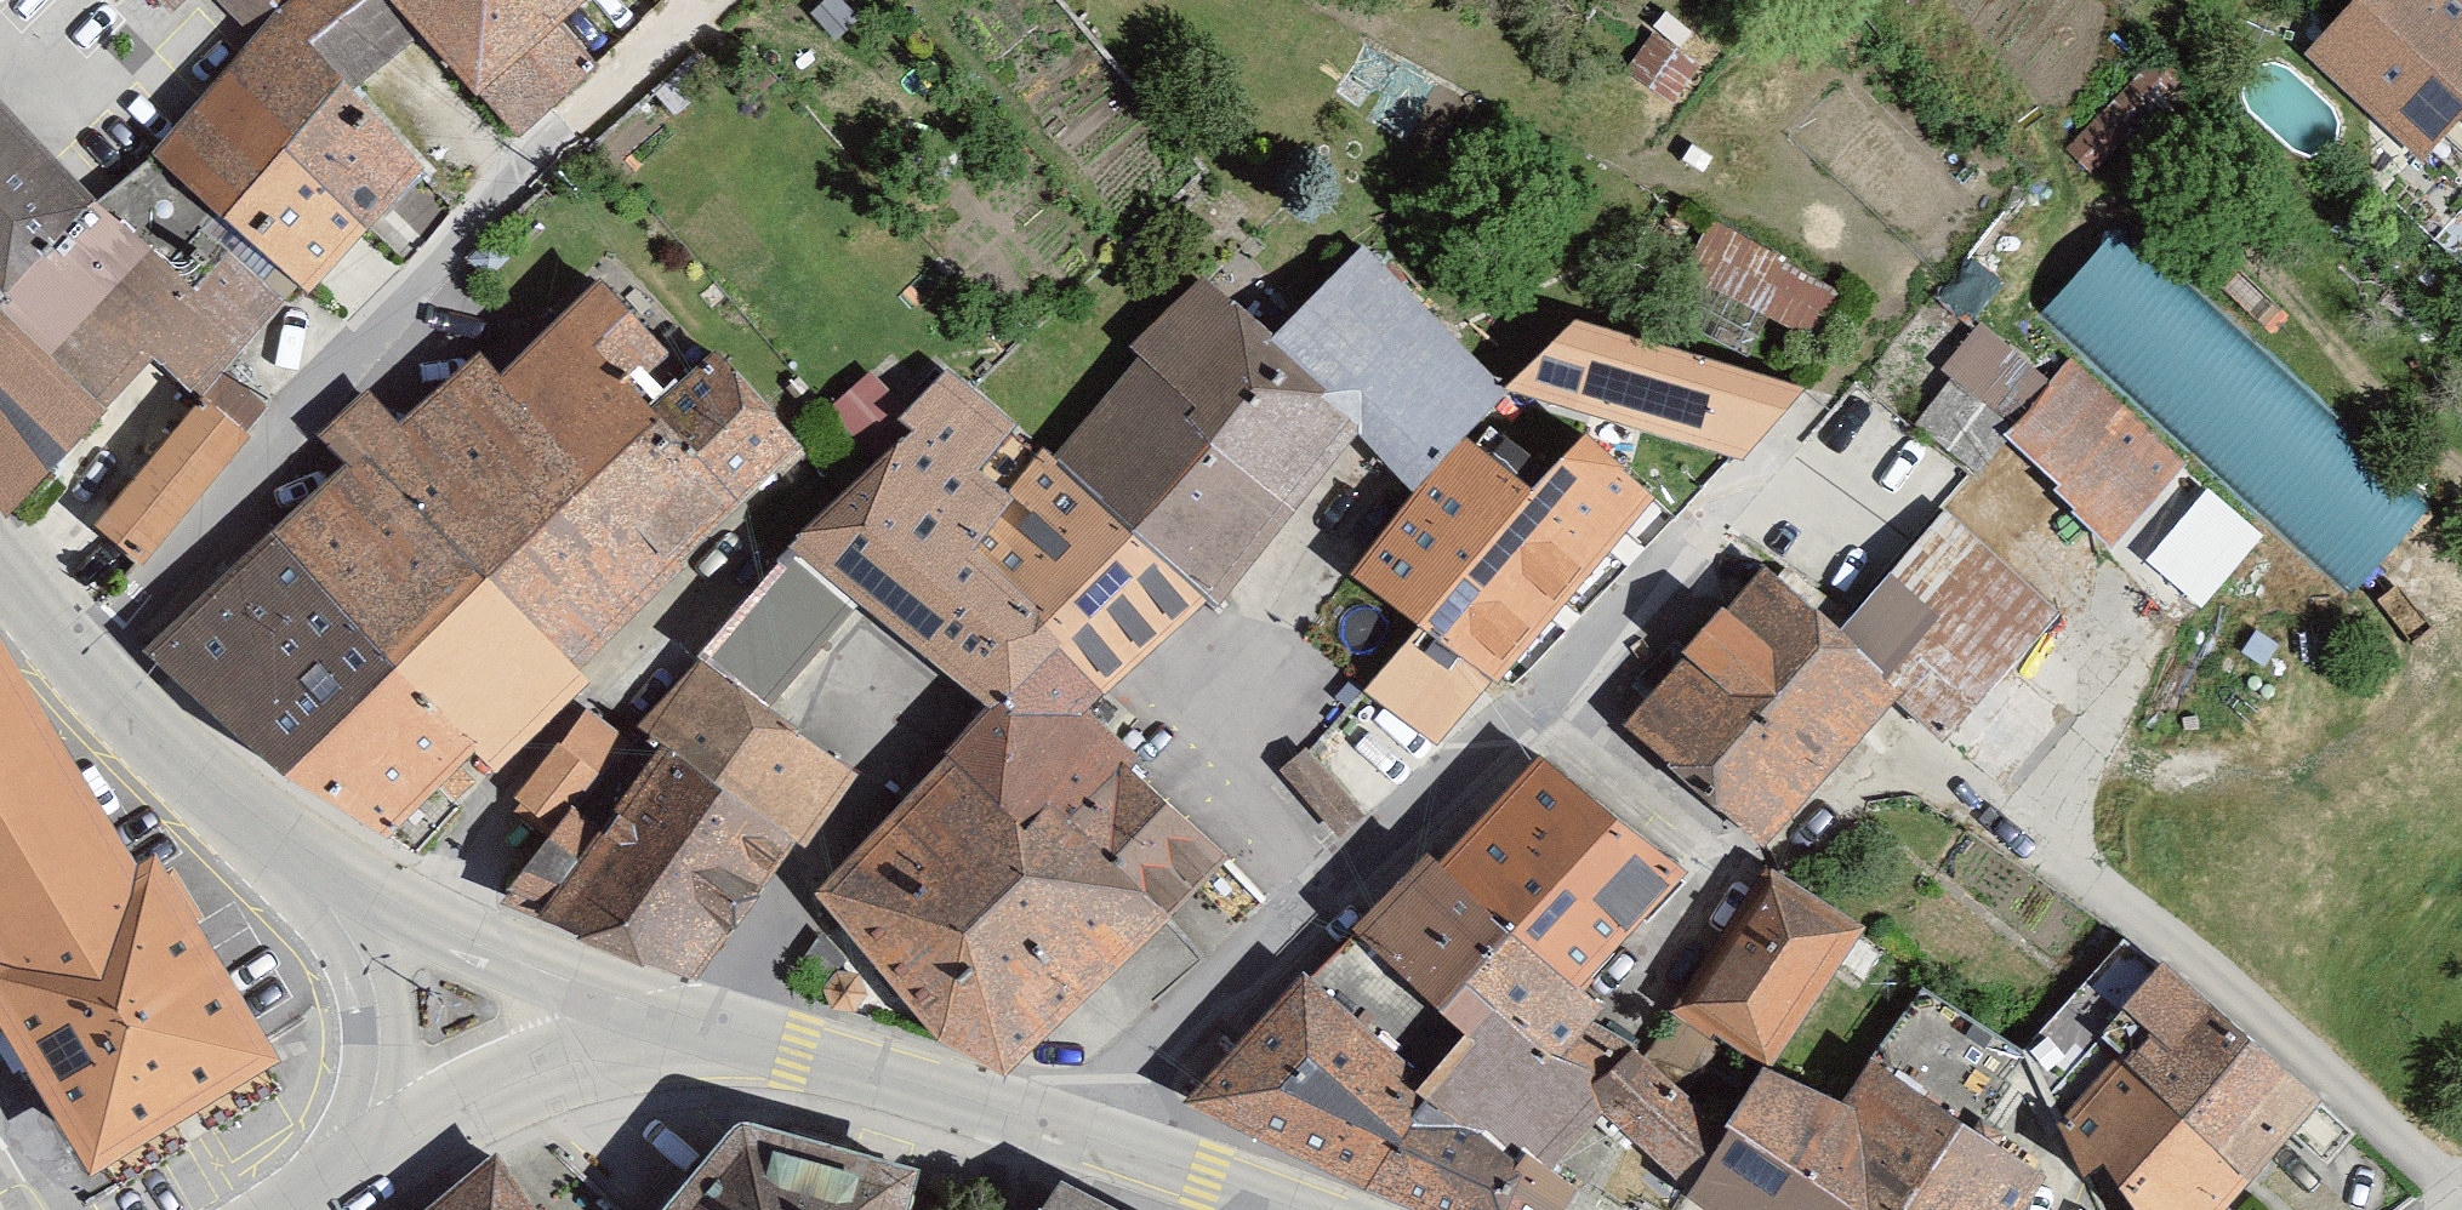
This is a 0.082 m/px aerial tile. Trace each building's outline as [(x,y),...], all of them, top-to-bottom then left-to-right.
[(258,17),(276,0),(241,0),(258,17)] [(410,0),(292,0),(277,13),(368,74),(435,28),(410,0)] [(435,28),(512,115),(598,40),(576,15),(593,0),(410,0),(435,28)] [(2454,0),(2362,0),(2320,52),(2448,156),(2461,140),(2461,6),(2454,0)] [(368,74),(277,13),(160,151),(258,232),(307,272),(328,290),(464,155),(368,74)] [(1,79),(0,80),(0,273),(13,285),(0,300),(0,456),(23,484),(147,352),(174,374),(70,520),(105,538),(219,395),(307,272),(258,232),(208,283),(1,79)] [(1695,268),(1818,334),(1845,284),(1721,218),(1695,268)] [(2444,509),(2133,233),(2047,329),(2358,606),(2444,509)] [(1334,285),(1285,332),(1374,416),(1363,430),(1420,482),(1473,420),(1508,380),(1376,244),(1334,285)] [(1140,342),(1152,354),(1305,495),(1363,430),(1374,416),(1285,332),(1214,266),(1140,342)] [(549,345),(517,373),(678,556),(817,443),(743,363),(675,402),(651,376),(691,339),(627,276),(549,345)] [(1792,385),(1580,320),(1519,381),(1742,446),(1792,385)] [(1921,404),(1954,434),(1987,399),(2012,422),(2053,377),(1995,323),(1921,404)] [(328,426),(343,447),(568,668),(678,556),(517,373),(492,344),(403,412),(379,380),(328,426)] [(1152,354),(1066,451),(1221,599),(1305,495),(1152,354)] [(1031,425),(955,364),(867,472),(815,536),(876,596),(1006,701),(1103,706),(1221,599),(1066,451),(1025,491),(1001,467),(1031,425)] [(840,406),(880,441),(915,401),(875,366),(840,406)] [(2190,480),(2061,371),(1995,449),(2123,558),(2190,480)] [(1551,474),(1473,420),(1420,482),(1362,574),(1432,620),(1508,670),(1652,495),(1586,432),(1551,474)] [(343,447),(274,520),(496,745),(513,762),(594,694),(568,668),(343,447)] [(2215,480),(2153,551),(2207,599),(2269,527),(2215,480)] [(1965,505),(1855,623),(1914,678),(1927,658),(2006,729),(2095,613),(1965,505)] [(274,520),(141,638),(405,820),(496,745),(274,520)] [(815,536),(708,658),(766,706),(876,596),(815,536)] [(1787,559),(1638,716),(1766,836),(1914,678),(1855,623),(1787,559)] [(0,611),(0,988),(97,1152),(293,1037),(214,903),(181,848),(152,865),(1,610),(0,611)] [(1450,738),(1508,670),(1432,620),(1377,690),(1450,738)] [(708,658),(650,725),(794,836),(845,772),(766,706),(708,658)] [(1103,706),(1006,701),(834,890),(953,1031),(1018,1056),(1238,853),(1103,706)] [(564,823),(510,898),(704,975),(794,836),(650,725),(595,722),(538,802),(564,823)] [(1689,866),(1553,746),(1456,856),(1592,976),(1689,866)] [(1592,976),(1456,856),(1441,843),(1362,919),(1371,926),(1487,1023),(1515,994),(1574,1049),(1603,1019),(1621,1000),(1592,976)] [(1852,924),(1771,872),(1686,1004),(1767,1056),(1852,924)] [(1371,926),(1203,1096),(1381,1177),(1434,1091),(1487,1023),(1371,926)] [(2315,1090),(2163,960),(2104,1031),(2250,1171),(2315,1090)] [(1515,994),(1487,1023),(1434,1091),(1547,1164),(1604,1104),(1684,1179),(1751,1072),(1678,1020),(1650,1052),(1603,1019),(1574,1049),(1515,994)] [(2104,1031),(2050,1094),(2085,1164),(2104,1145),(2151,1209),(2214,1209),(2250,1171),(2104,1031)] [(1875,1063),(1850,1105),(1768,1065),(1696,1189),(1733,1209),(2012,1209),(2038,1172),(1875,1063)] [(1381,1177),(1453,1209),(1559,1209),(1570,1185),(1547,1164),(1434,1091),(1381,1177)] [(674,1209),(908,1209),(918,1173),(740,1125),(674,1209)] [(511,1149),(439,1209),(553,1209),(511,1149)] [(1061,1183),(1047,1209),(1113,1209),(1061,1183)]
